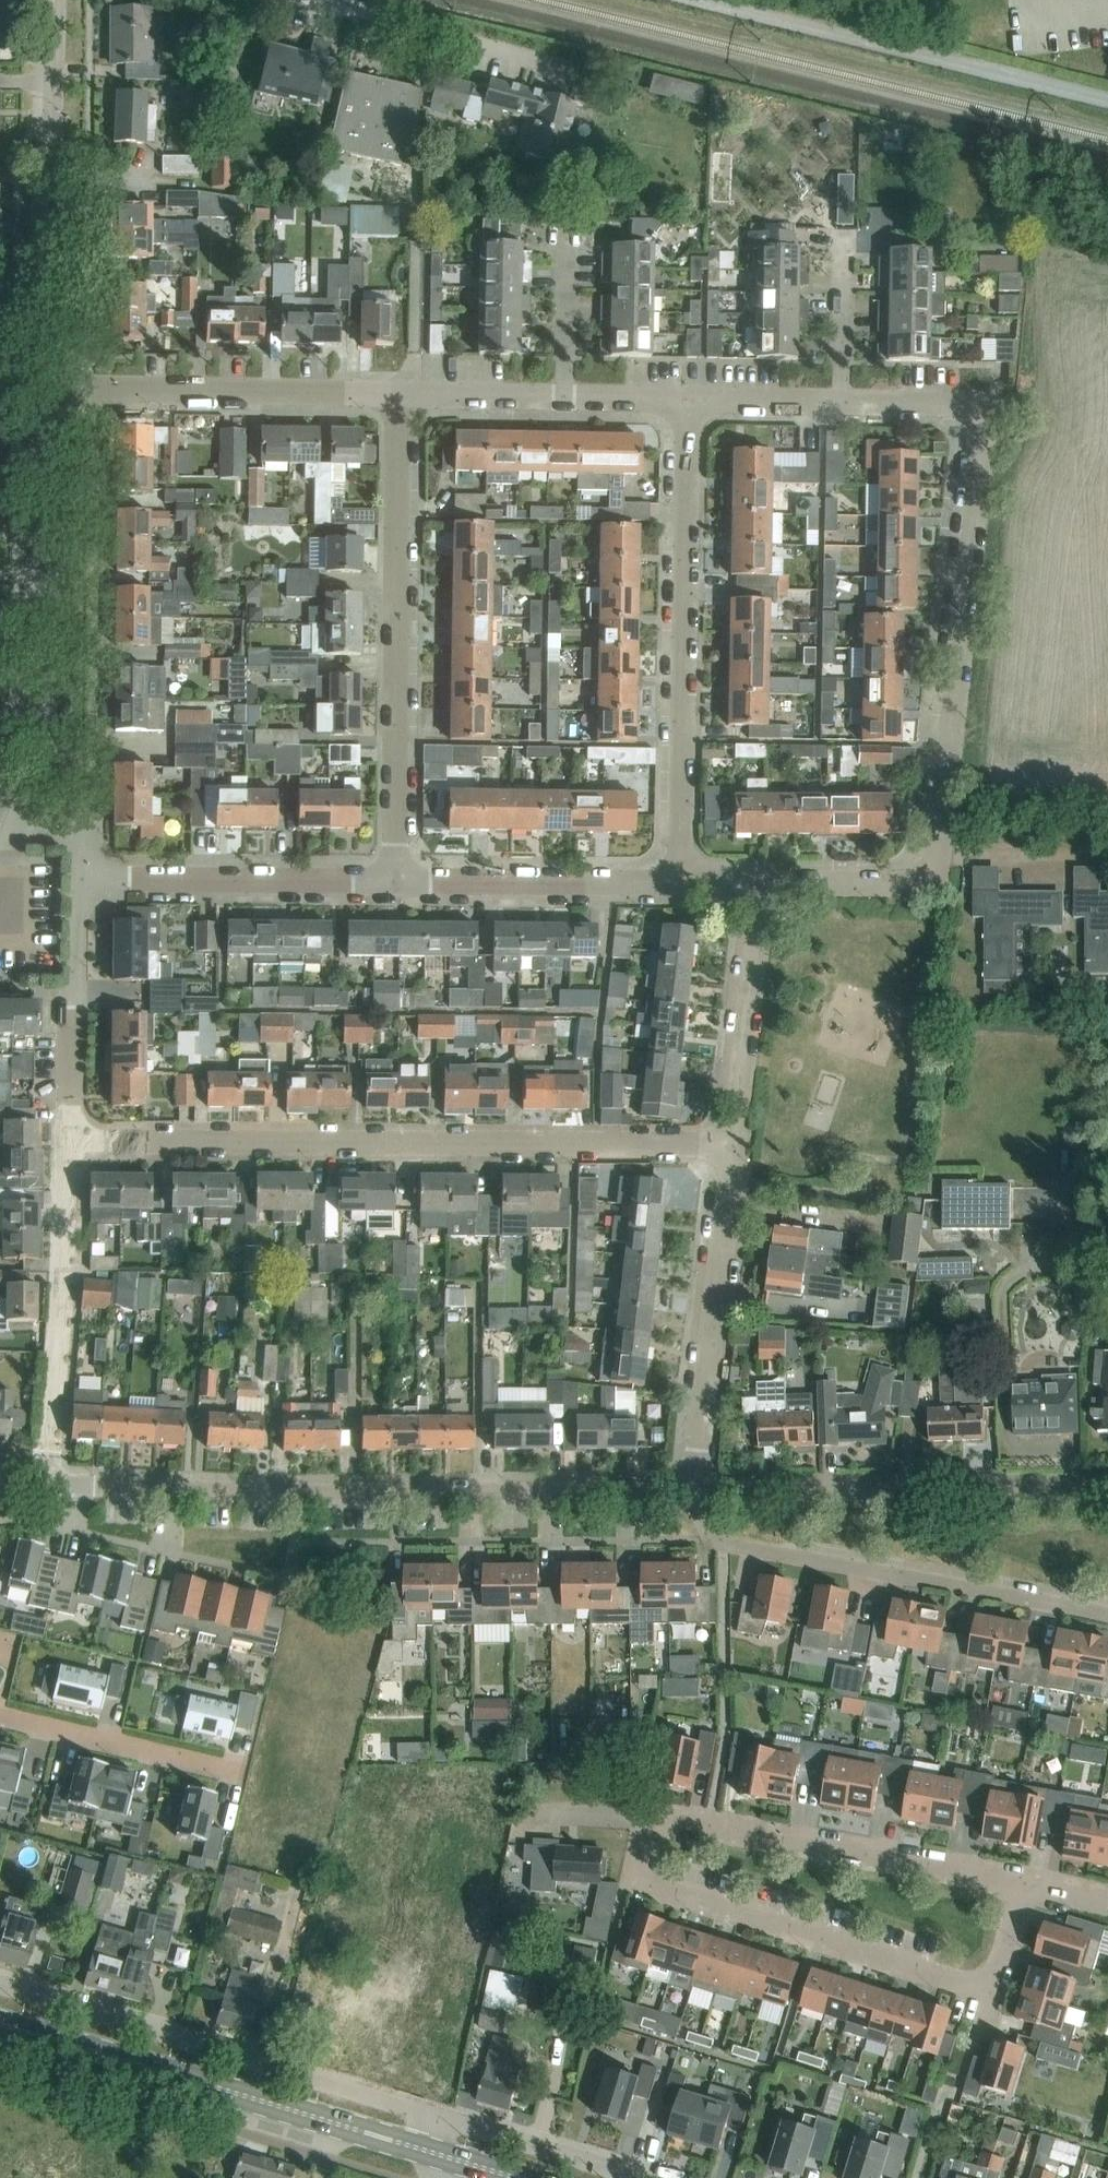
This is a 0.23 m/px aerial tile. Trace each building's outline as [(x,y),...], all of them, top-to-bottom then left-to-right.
[(151,63),(152,11),(112,11),(112,65),(125,65),(125,80),(159,80),(159,63),(151,63)] [(270,47),(265,68),(259,93),(315,107),(325,66),(330,45),(315,41),(311,57),(270,47)] [(189,69),(188,73),(191,77),(195,77),(199,74),(199,70),(197,67),(192,66),(189,69)] [(406,168),(423,90),(346,73),(329,151),(406,168)] [(485,101),(488,89),(438,76),(431,103),(465,112),(469,97),(485,101)] [(488,89),(485,101),(481,117),(498,122),(501,111),(524,117),(515,153),(561,165),(575,108),(584,110),(585,105),(490,81),(488,89)] [(116,92),(114,143),(146,145),(146,132),(156,133),(157,107),(148,107),(148,94),(116,92)] [(198,156),(162,157),(162,174),(198,174),(198,156)] [(212,158),(212,187),(234,187),(234,158),(212,158)] [(431,177),(442,177),(443,160),(431,159),(431,177)] [(540,164),(536,181),(570,189),(574,172),(540,164)] [(324,173),(318,199),(346,205),(351,179),(324,173)] [(198,208),(198,192),(166,192),(166,208),(198,208)] [(237,219),(236,198),(198,192),(198,208),(199,217),(237,219)] [(836,205),(836,227),(852,227),(853,205),(836,205)] [(113,207),(113,233),(198,233),(198,222),(150,222),(150,207),(113,207)] [(321,207),(320,223),(332,223),(333,207),(321,207)] [(257,209),(256,218),(269,219),(270,210),(257,209)] [(397,239),(398,211),(351,210),(350,238),(355,238),(360,238),(397,239)] [(499,221),(499,225),(521,226),(521,215),(499,215),(499,221)] [(653,247),(641,246),(641,240),(652,240),(654,241),(657,238),(655,236),(661,227),(654,222),(678,223),(678,222),(650,220),(629,220),(629,222),(631,222),(631,246),(612,246),(612,254),(601,254),(601,268),(652,269),(653,247)] [(499,221),(481,221),(480,266),(531,267),(532,253),(521,253),(521,245),(519,245),(519,227),(521,227),(521,226),(499,225),(499,221)] [(749,226),(749,234),(764,234),(764,226),(749,226)] [(198,233),(113,233),(113,258),(150,258),(149,246),(182,246),(182,250),(198,250),(198,233)] [(758,249),(757,271),(808,272),(809,257),(798,257),(798,249),(795,249),(795,234),(749,234),(748,249),(758,249)] [(352,241),(352,245),(355,248),(359,248),(363,245),(363,241),(360,238),(355,238),(352,241)] [(879,258),(878,274),(930,274),(930,251),(890,250),(889,258),(879,258)] [(709,252),(708,270),(719,270),(719,252),(709,252)] [(442,266),(442,254),(431,254),(431,265),(442,266)] [(998,256),(998,274),(1017,274),(1017,255),(998,256)] [(690,258),(690,270),(701,270),(702,258),(690,258)] [(362,297),(363,259),(349,259),(349,261),(348,296),(362,297)] [(339,345),(340,323),(340,315),(339,315),(339,301),(348,301),(348,296),(349,261),(341,261),(341,264),(332,264),(332,270),(333,270),(333,286),(328,286),(328,300),(311,300),(311,314),(310,314),(310,345),(339,345)] [(979,276),(979,262),(968,262),(968,275),(979,276)] [(149,263),(149,277),(172,278),(172,264),(149,263)] [(310,345),(310,314),(311,314),(311,300),(295,300),(295,286),(296,266),(272,265),(272,297),(282,297),(282,301),(282,314),(281,344),(310,345)] [(442,278),(442,266),(431,265),(431,278),(442,278)] [(531,282),(531,267),(480,266),(480,289),(520,289),(520,282),(531,282)] [(652,292),(652,291),(652,269),(601,268),(601,283),(612,284),(611,291),(652,292)] [(701,282),(701,270),(690,270),(690,282),(701,282)] [(719,282),(719,270),(708,270),(708,282),(719,282)] [(808,286),(808,272),(757,271),(757,286),(746,286),(746,293),(797,294),(797,286),(808,286)] [(930,274),(878,274),(878,288),(889,288),(889,296),(929,297),(944,297),(944,275),(930,274)] [(998,274),(998,292),(1020,291),(1020,274),(1017,274),(998,274)] [(174,312),(162,312),(162,315),(197,315),(197,314),(198,280),(182,279),(182,313),(174,313),(174,312)] [(253,293),(264,294),(264,279),(253,279),(253,293)] [(113,286),(113,314),(145,315),(145,314),(155,314),(156,296),(145,295),(145,286),(113,286)] [(235,343),(236,298),(236,288),(224,288),(224,298),(207,298),(206,343),(235,343)] [(520,296),(520,289),(480,289),(479,310),(531,311),(531,296),(520,296)] [(665,291),(652,291),(652,292),(611,291),(611,298),(600,298),(600,312),(652,313),(652,298),(665,299),(665,291)] [(708,292),(708,314),(718,314),(718,292),(708,292)] [(797,301),(797,294),(746,293),(744,293),(744,299),(749,308),(752,312),(757,313),(756,315),(808,315),(808,301),(797,301)] [(944,297),(929,297),(889,296),(889,302),(878,302),(878,316),(929,317),(944,318),(944,297)] [(1019,314),(1021,296),(999,296),(999,314),(1019,314)] [(441,310),(441,297),(430,297),(430,310),(441,310)] [(264,344),(264,322),(264,312),(253,312),(254,299),(236,298),(235,343),(264,344)] [(689,302),(689,314),(701,314),(701,302),(689,302)] [(394,306),(363,305),(362,305),(361,346),(393,346),(394,306)] [(441,322),(441,310),(430,310),(430,321),(441,322)] [(530,326),(531,311),(479,310),(479,331),(520,332),(520,326),(530,326)] [(651,335),(652,313),(600,312),(600,327),(611,327),(611,334),(651,335)] [(144,342),(145,315),(113,314),(112,342),(144,342)] [(700,326),(701,314),(689,314),(689,326),(700,326)] [(718,326),(718,314),(708,314),(708,326),(718,326)] [(197,323),(197,315),(162,315),(162,328),(186,329),(186,323),(197,323)] [(808,330),(808,315),(756,315),(756,329),(745,329),(745,336),(797,337),(797,330),(808,330)] [(928,339),(929,317),(878,316),(877,331),(888,332),(888,339),(928,339)] [(978,330),(979,318),(967,318),(967,330),(978,330)] [(444,327),(430,327),(430,354),(444,354),(444,327)] [(519,340),(520,332),(479,331),(479,355),(530,356),(530,340),(519,340)] [(700,358),(701,337),(701,331),(687,331),(686,358),(700,358)] [(721,359),(721,337),(721,332),(707,331),(707,359),(721,359)] [(651,358),(651,335),(611,334),(611,341),(600,341),(600,357),(651,358)] [(796,344),(797,337),(745,336),(745,344),(756,344),(756,359),(807,360),(807,344),(796,344)] [(939,339),(928,339),(888,339),(888,346),(877,346),(877,361),(939,362),(939,339)] [(1014,364),(1016,341),(996,341),(995,363),(1014,364)] [(290,463),(291,431),(289,431),(289,427),(286,425),(276,425),(274,427),(273,431),(262,431),(261,463),(290,463)] [(118,429),(117,461),(152,461),(152,445),(165,445),(165,429),(152,429),(118,429)] [(177,429),(165,429),(165,445),(165,461),(177,461),(177,429)] [(245,479),(245,452),(246,431),(221,430),(220,478),(245,479)] [(318,471),(318,431),(291,431),(290,463),(305,463),(305,478),(316,478),(315,525),(331,525),(331,499),(331,486),(331,465),(331,471),(318,471)] [(331,432),(331,465),(331,486),(344,486),(344,465),(362,465),(362,464),(374,465),(374,447),(362,446),(362,432),(331,432)] [(826,454),(825,485),(838,485),(843,485),(844,454),(844,433),(826,432),(826,454)] [(486,473),(487,435),(472,434),(472,436),(457,435),(457,434),(456,434),(455,449),(443,449),(442,472),(455,472),(486,473)] [(516,485),(516,472),(517,437),(502,436),(502,435),(487,435),(486,473),(486,485),(516,485)] [(547,473),(548,436),(533,436),(533,437),(517,437),(516,472),(547,473)] [(578,475),(578,438),(563,437),(563,436),(548,436),(547,473),(578,475)] [(608,492),(609,437),(594,437),(594,438),(578,438),(578,475),(577,491),(608,492)] [(624,437),(609,437),(608,492),(623,492),(623,475),(640,476),(641,437),(639,437),(639,439),(624,439),(624,437)] [(878,470),(878,486),(915,487),(915,471),(917,472),(917,455),(894,455),(894,443),(866,442),(866,470),(878,470)] [(733,468),(733,482),(771,483),(806,484),(806,469),(770,469),(770,454),(772,454),(772,453),(733,452),(733,453),(735,453),(734,468),(733,468)] [(806,469),(806,484),(819,484),(819,454),(806,454),(806,469)] [(117,461),(117,493),(152,493),(152,461),(117,461)] [(177,461),(165,461),(165,477),(177,477),(177,461)] [(248,508),(264,508),(264,470),(248,470),(248,497),(248,506),(248,508)] [(733,482),(732,499),(734,499),(733,513),(771,514),(771,483),(733,482)] [(915,502),(915,487),(878,486),(878,517),(916,518),(916,502),(915,502)] [(196,491),(165,490),(165,503),(176,503),(196,504),(196,491)] [(218,491),(196,491),(196,504),(196,506),(218,506),(218,491)] [(485,519),(485,496),(454,495),(454,518),(485,519)] [(237,496),(237,506),(248,506),(248,497),(237,496)] [(486,507),(486,496),(485,496),(485,519),(502,519),(502,507),(486,507)] [(342,499),(331,499),(331,525),(339,525),(379,526),(379,511),(342,511),(342,499)] [(795,499),(795,514),(805,514),(817,515),(818,499),(806,499),(795,499)] [(837,500),(824,500),(824,515),(836,516),(837,500)] [(196,504),(176,503),(176,517),(196,518),(195,504),(196,504)] [(624,509),(608,509),(607,521),(649,522),(650,504),(624,504),(624,509)] [(547,520),(547,508),(531,508),(530,520),(547,520)] [(564,508),(547,508),(547,520),(564,520),(564,508)] [(607,521),(608,509),(577,509),(577,520),(607,521)] [(170,528),(170,513),(150,513),(150,512),(117,512),(117,542),(150,542),(150,528),(170,528)] [(732,529),(732,544),(770,545),(771,514),(733,513),(733,529),(732,529)] [(805,527),(805,533),(817,533),(817,515),(805,514),(805,527)] [(836,534),(836,516),(824,515),(823,533),(836,534)] [(916,533),(916,518),(878,517),(877,547),(914,548),(914,533),(916,533)] [(492,540),(492,525),(454,525),(454,526),(455,526),(455,541),(454,541),(454,555),(491,555),(520,556),(520,541),(492,540)] [(639,529),(639,528),(601,527),(600,558),(638,559),(639,544),(637,544),(638,529),(639,529)] [(361,573),(361,541),(346,541),(346,530),(328,530),(327,573),(361,573)] [(561,557),(562,541),(550,541),(549,556),(561,557)] [(117,542),(117,572),(138,572),(149,572),(149,580),(169,581),(170,572),(170,558),(150,557),(150,542),(117,542)] [(732,575),(731,575),(731,576),(736,576),(736,589),(778,589),(778,576),(770,576),(770,559),(770,545),(732,544),(731,560),(733,560),(732,575)] [(914,563),(914,548),(877,547),(877,579),(915,579),(915,563),(914,563)] [(491,587),(491,555),(454,555),(453,571),(454,571),(454,586),(491,587)] [(561,574),(561,557),(549,556),(549,574),(561,574)] [(531,574),(543,574),(543,557),(531,557),(531,574)] [(638,575),(638,559),(600,558),(600,588),(637,589),(637,575),(638,575)] [(823,561),(822,578),(835,578),(835,562),(823,561)] [(320,571),(314,571),(287,571),(287,584),(319,585),(320,571)] [(835,578),(822,578),(822,594),(834,594),(835,578)] [(915,594),(915,579),(877,579),(876,609),(914,610),(915,609),(913,609),(913,594),(915,594)] [(195,604),(195,582),(174,582),(174,594),(149,593),(149,590),(116,589),(116,618),(149,618),(161,619),(179,619),(179,604),(195,604)] [(319,599),(319,585),(287,584),(287,598),(319,599)] [(491,587),(454,586),(454,602),(453,602),(452,617),(490,618),(501,618),(502,587),(491,587)] [(636,605),(637,589),(600,588),(599,605),(591,605),(590,619),(599,619),(637,620),(638,605),(636,605)] [(730,618),(730,634),(768,634),(768,602),(778,602),(778,598),(788,598),(788,590),(778,589),(736,589),(736,602),(730,602),(730,603),(732,603),(731,618),(730,618)] [(318,607),(310,607),(310,626),(312,626),(318,626),(361,626),(361,597),(339,596),(327,596),(327,607),(318,607)] [(542,618),(543,602),(531,602),(530,618),(542,618)] [(560,619),(560,603),(549,602),(548,618),(560,619)] [(248,608),(248,621),(261,621),(261,614),(256,608),(248,608)] [(490,647),(490,618),(452,617),(452,632),(454,632),(453,646),(490,647)] [(160,647),(161,619),(149,618),(116,618),(116,646),(160,647)] [(542,635),(542,618),(530,618),(530,635),(542,635)] [(560,635),(560,619),(548,618),(548,635),(560,635)] [(902,618),(880,618),(863,618),(863,649),(901,649),(901,634),(900,634),(900,619),(902,619),(902,618)] [(637,636),(637,620),(599,619),(598,649),(636,650),(636,636),(637,636)] [(799,625),(799,635),(815,635),(815,626),(799,625)] [(312,653),(270,652),(270,666),(300,667),(318,667),(318,655),(360,656),(361,626),(318,626),(312,626),(312,653)] [(821,633),(821,648),(833,648),(834,633),(821,633)] [(730,634),(730,649),(731,649),(731,663),(767,665),(767,648),(768,634),(730,634)] [(201,645),(166,644),(166,658),(200,659),(201,645)] [(201,645),(200,659),(209,659),(209,645),(201,645)] [(490,678),(490,647),(453,646),(453,663),(452,663),(451,677),(490,678)] [(833,666),(833,648),(821,648),(821,666),(833,666)] [(636,650),(598,649),(583,649),(583,680),(598,680),(636,681),(637,666),(635,666),(636,650)] [(901,665),(901,649),(863,649),(862,679),(899,680),(900,665),(901,665)] [(802,650),(803,667),(814,667),(814,650),(802,650)] [(246,700),(246,658),(228,658),(228,700),(246,700)] [(541,679),(542,663),(530,663),(529,678),(541,679)] [(559,679),(559,663),(548,663),(547,679),(559,679)] [(729,679),(729,694),(767,694),(767,695),(815,696),(816,681),(799,681),(799,679),(767,679),(767,665),(731,663),(730,679),(729,679)] [(300,681),(300,667),(270,666),(270,681),(300,681)] [(165,700),(165,668),(116,668),(116,699),(147,700),(165,700)] [(360,677),(338,677),(329,677),(329,679),(317,678),(317,707),(360,707),(360,677)] [(489,709),(490,678),(451,677),(451,693),(453,693),(452,708),(489,709)] [(541,696),(541,679),(529,678),(529,696),(541,696)] [(547,679),(547,696),(559,696),(559,679),(547,679)] [(899,695),(899,680),(862,679),(862,709),(900,710),(901,695),(899,695)] [(636,697),(636,681),(598,680),(597,711),(635,711),(635,697),(636,697)] [(728,725),(728,726),(749,726),(748,739),(779,740),(779,727),(766,727),(767,695),(767,694),(729,694),(728,710),(730,710),(729,725),(728,725)] [(820,694),(820,709),(832,709),(832,694),(820,694)] [(164,716),(165,700),(147,700),(116,699),(116,731),(164,732),(164,716)] [(360,736),(360,707),(317,707),(317,734),(331,735),(331,736),(360,736)] [(489,741),(489,709),(452,708),(452,724),(451,724),(450,740),(489,741)] [(832,727),(832,709),(820,709),(820,727),(832,727)] [(900,726),(900,710),(862,709),(861,741),(900,742),(900,741),(899,741),(899,726),(900,726)] [(176,710),(175,725),(175,744),(216,744),(216,725),(212,725),(212,710),(176,710)] [(634,727),(635,711),(597,711),(597,743),(635,743),(636,727),(634,727)] [(216,725),(216,744),(247,745),(247,732),(247,726),(216,725)] [(541,725),(529,725),(529,742),(541,742),(541,725)] [(256,732),(247,732),(247,745),(276,745),(288,746),(300,746),(300,731),(256,731),(256,732)] [(547,731),(547,742),(559,742),(559,731),(547,731)] [(216,744),(175,744),(175,756),(206,756),(206,769),(215,770),(216,744)] [(288,776),(288,746),(276,745),(275,776),(288,776)] [(300,776),(301,760),(314,760),(314,746),(300,746),(288,746),(288,776),(300,776)] [(329,746),(329,765),(360,765),(360,747),(329,746)] [(765,747),(735,746),(735,759),(765,760),(765,747)] [(780,759),(797,759),(797,746),(780,746),(780,759)] [(797,759),(813,759),(813,746),(797,746),(797,759)] [(483,759),(483,747),(451,747),(451,768),(482,768),(482,759),(483,759)] [(498,759),(498,748),(483,747),(483,759),(498,759)] [(543,760),(543,748),(526,748),(526,759),(543,760)] [(560,748),(543,748),(543,760),(560,760),(560,748)] [(858,759),(858,748),(841,748),(841,759),(858,759)] [(915,749),(891,749),(858,748),(858,759),(858,764),(915,765),(915,749)] [(605,761),(605,749),(588,749),(587,760),(605,761)] [(635,766),(635,750),(605,749),(605,761),(615,761),(615,765),(635,766)] [(206,756),(175,756),(175,769),(191,769),(206,769),(206,756)] [(151,766),(115,766),(115,796),(150,797),(151,766)] [(206,769),(191,769),(191,797),(206,797),(206,786),(206,769)] [(329,829),(329,793),(315,793),(315,780),(299,779),(299,793),(298,793),(298,829),(329,829)] [(360,780),(344,780),(344,793),(329,793),(329,829),(359,829),(360,780)] [(767,835),(767,797),(767,780),(747,780),(747,797),(735,797),(735,835),(736,835),(736,834),(751,834),(751,835),(767,835)] [(206,797),(205,828),(247,828),(247,793),(231,793),(231,786),(221,786),(206,786),(206,797)] [(482,831),(482,793),(450,792),(449,831),(450,831),(450,829),(465,829),(465,831),(482,831)] [(277,793),(247,793),(247,828),(277,829),(277,807),(277,793)] [(511,830),(511,793),(482,793),(482,831),(495,831),(495,830),(511,830)] [(543,832),(543,794),(511,793),(511,830),(526,831),(526,832),(543,832)] [(572,831),(573,794),(543,794),(543,832),(557,832),(557,831),(572,831)] [(603,833),(604,795),(573,794),(572,831),(587,832),(587,833),(603,833)] [(635,796),(604,795),(603,833),(618,833),(618,832),(633,832),(633,834),(634,834),(635,796)] [(150,818),(150,797),(115,796),(115,827),(141,827),(141,840),(163,840),(163,819),(150,818)] [(206,797),(191,797),(191,828),(205,828),(206,797)] [(797,834),(797,797),(767,797),(767,835),(781,835),(781,834),(797,834)] [(828,835),(828,797),(797,797),(797,834),(812,834),(812,835),(828,835)] [(858,834),(858,797),(828,797),(828,835),(843,835),(843,834),(858,834)] [(889,797),(867,797),(858,797),(858,834),(873,834),(873,835),(889,835),(889,797)] [(985,918),(985,994),(1007,994),(1007,981),(1013,981),(1013,924),(1027,924),(1040,924),(1060,924),(1060,925),(1061,924),(1062,895),(1000,895),(1000,891),(974,891),(974,918),(985,918)] [(1075,891),(1075,919),(1086,919),(1086,972),(1087,972),(1107,972),(1107,971),(1107,895),(1101,895),(1101,892),(1075,891)] [(114,923),(114,954),(160,954),(160,941),(146,940),(147,924),(147,923),(147,909),(127,909),(127,923),(114,923)] [(279,956),(279,924),(268,924),(268,917),(254,917),(254,924),(254,956),(253,966),(279,966),(279,956)] [(194,952),(219,952),(219,924),(194,924),(194,952)] [(254,956),(254,924),(228,924),(227,956),(254,956)] [(304,957),(304,925),(279,924),(279,956),(279,966),(304,966),(304,957)] [(330,957),(330,925),(304,925),(304,957),(304,966),(321,966),(321,957),(330,957)] [(375,958),(375,925),(348,925),(348,957),(375,958)] [(400,958),(400,925),(375,925),(375,958),(400,958)] [(425,958),(425,925),(400,925),(400,958),(425,958)] [(451,958),(451,925),(425,925),(425,958),(449,958),(451,958)] [(476,925),(451,925),(451,958),(449,958),(450,968),(468,969),(468,990),(468,1008),(485,1008),(485,984),(485,957),(476,956),(476,925)] [(520,973),(520,959),(520,926),(494,926),(493,973),(520,973)] [(546,959),(546,926),(520,926),(520,959),(532,959),(532,972),(545,972),(545,959),(546,959)] [(570,959),(570,927),(546,926),(546,959),(570,959)] [(632,928),(616,926),(613,950),(630,952),(632,928)] [(596,927),(570,927),(570,959),(596,959),(596,927)] [(691,959),(694,931),(663,927),(659,955),(691,959)] [(629,960),(630,952),(613,950),(612,958),(629,960)] [(114,954),(114,981),(150,981),(150,998),(186,999),(186,980),(160,980),(160,954),(114,954)] [(688,982),(691,959),(659,955),(657,979),(688,982)] [(626,975),(609,974),(608,982),(625,984),(626,975)] [(688,982),(657,979),(646,978),(645,988),(656,989),(654,1004),(686,1008),(688,982)] [(399,1008),(400,990),(400,982),(375,982),(375,990),(375,1008),(399,1008)] [(502,984),(485,984),(485,1008),(502,1008),(502,984)] [(253,1007),(253,989),(243,989),(242,991),(227,991),(227,1005),(242,1005),(242,1006),(253,1007)] [(264,1007),(264,989),(253,989),(253,1007),(264,1007)] [(294,1007),(294,990),(280,989),(280,1007),(294,1007)] [(608,989),(606,999),(624,1001),(625,990),(608,989)] [(303,1006),(315,1007),(315,991),(303,990),(303,1006)] [(375,1008),(375,990),(362,990),(362,1008),(375,1008)] [(425,1008),(425,990),(400,990),(399,1008),(425,1008)] [(434,990),(425,990),(425,1008),(434,1008),(434,990)] [(519,1009),(543,1010),(544,991),(520,991),(519,1009)] [(559,991),(559,1008),(569,1008),(570,991),(559,991)] [(570,991),(569,1008),(579,1009),(580,991),(570,991)] [(186,999),(150,998),(150,1015),(154,1015),(154,1016),(186,1016),(199,1016),(216,1016),(220,1016),(220,999),(186,999)] [(613,1025),(615,1011),(623,1012),(624,1001),(606,999),(605,1009),(603,1023),(613,1025)] [(637,1015),(636,1027),(683,1032),(686,1008),(654,1004),(652,1016),(637,1015)] [(11,1110),(11,1102),(11,1080),(11,1005),(0,1005),(0,1110),(11,1110)] [(38,1005),(11,1005),(11,1080),(35,1080),(35,1039),(38,1039),(38,1035),(42,1035),(42,1009),(38,1009),(38,1005)] [(114,1046),(144,1047),(153,1047),(154,1016),(154,1015),(150,1015),(144,1015),(136,1015),(114,1015),(114,1046)] [(279,1043),(280,1015),(260,1015),(239,1015),(239,1030),(261,1030),(260,1043),(279,1043)] [(318,1015),(280,1015),(279,1043),(293,1043),(293,1032),(318,1032),(318,1015)] [(359,1044),(360,1015),(344,1015),(344,1044),(359,1044)] [(373,1016),(360,1015),(359,1044),(373,1044),(373,1016)] [(216,1016),(199,1016),(199,1022),(199,1035),(199,1047),(199,1058),(200,1058),(216,1058),(216,1016)] [(438,1039),(438,1016),(420,1016),(419,1039),(438,1039)] [(452,1039),(452,1016),(438,1016),(438,1039),(452,1039)] [(515,1045),(515,1017),(477,1017),(477,1027),(493,1027),(493,1045),(515,1045)] [(554,1018),(515,1017),(515,1045),(532,1045),(532,1029),(554,1029),(554,1018)] [(581,1018),(577,1057),(590,1058),(595,1019),(581,1018)] [(680,1058),(683,1032),(636,1027),(635,1038),(650,1040),(648,1054),(680,1058)] [(199,1035),(177,1035),(177,1047),(199,1047),(199,1035)] [(601,1040),(601,1049),(619,1050),(619,1041),(611,1041),(601,1040)] [(107,1046),(107,1063),(113,1064),(113,1076),(144,1076),(144,1074),(154,1074),(154,1062),(144,1062),(144,1047),(114,1046),(107,1046)] [(199,1047),(177,1047),(177,1058),(186,1058),(199,1058),(199,1047)] [(601,1049),(600,1061),(602,1062),(613,1062),(618,1062),(619,1050),(601,1049)] [(677,1082),(680,1058),(648,1054),(645,1078),(677,1082)] [(397,1061),(367,1061),(367,1078),(366,1109),(397,1109),(397,1066),(398,1066),(397,1061)] [(270,1108),(270,1086),(270,1078),(269,1078),(270,1062),(239,1062),(238,1077),(238,1107),(270,1108)] [(554,1079),(554,1110),(584,1110),(584,1080),(582,1080),(582,1072),(583,1062),(555,1062),(555,1068),(554,1079)] [(317,1108),(318,1078),(318,1067),(318,1066),(305,1066),(305,1077),(287,1077),(287,1114),(305,1115),(305,1108),(317,1108)] [(398,1066),(397,1066),(397,1109),(428,1109),(428,1066),(398,1066)] [(502,1066),(476,1066),(476,1068),(475,1109),(475,1116),(492,1116),(492,1109),(506,1110),(506,1071),(502,1067),(502,1066)] [(349,1108),(349,1091),(349,1067),(318,1067),(318,1078),(317,1108),(349,1108)] [(476,1068),(445,1068),(445,1115),(461,1116),(461,1109),(475,1109),(476,1068)] [(554,1110),(554,1079),(555,1068),(523,1068),(523,1110),(554,1110)] [(677,1082),(645,1078),(622,1076),(612,1076),(602,1075),(601,1110),(621,1110),(622,1089),(644,1091),(641,1117),(679,1121),(682,1094),(676,1093),(677,1082)] [(113,1076),(113,1107),(144,1107),(144,1085),(144,1076),(113,1076)] [(195,1107),(195,1085),(195,1076),(177,1076),(177,1107),(195,1107)] [(238,1107),(238,1077),(208,1077),(208,1107),(238,1107)] [(11,1102),(11,1110),(26,1110),(34,1110),(34,1102),(11,1102)] [(6,1124),(6,1135),(0,1135),(0,1151),(5,1151),(5,1152),(39,1152),(39,1124),(26,1123),(26,1110),(11,1110),(0,1110),(0,1124),(6,1124)] [(1,1192),(25,1193),(25,1179),(43,1179),(43,1165),(39,1165),(39,1152),(5,1152),(5,1151),(0,1151),(0,1192),(1,1192)] [(92,1176),(91,1176),(91,1209),(91,1224),(90,1242),(103,1242),(103,1224),(121,1225),(121,1221),(121,1209),(122,1176),(105,1176),(105,1178),(92,1178),(92,1176)] [(121,1209),(121,1221),(137,1221),(137,1225),(150,1225),(151,1215),(151,1210),(151,1198),(151,1177),(150,1177),(150,1178),(137,1178),(137,1177),(122,1176),(121,1209)] [(173,1216),(161,1215),(161,1243),(161,1259),(181,1260),(181,1246),(182,1246),(182,1225),(189,1225),(189,1208),(203,1208),(203,1177),(173,1177),(173,1208),(173,1216)] [(203,1177),(203,1208),(218,1208),(218,1220),(230,1220),(233,1220),(233,1216),(233,1208),(234,1208),(234,1206),(234,1177),(203,1177)] [(284,1177),(257,1177),(256,1206),(256,1212),(272,1212),(272,1224),(284,1224),(284,1177)] [(284,1177),(284,1224),(297,1224),(297,1212),(311,1212),(311,1232),(305,1232),(306,1246),(318,1246),(319,1275),(325,1275),(325,1245),(325,1234),(325,1220),(325,1208),(325,1196),(313,1195),(313,1192),(312,1192),(312,1177),(284,1177)] [(325,1220),(325,1234),(338,1234),(338,1225),(364,1225),(365,1221),(365,1178),(338,1177),(338,1186),(325,1186),(325,1196),(325,1208),(325,1220)] [(394,1178),(365,1178),(365,1213),(365,1221),(364,1225),(364,1230),(393,1230),(393,1213),(393,1197),(395,1197),(395,1192),(394,1192),(394,1178)] [(419,1192),(419,1197),(420,1197),(420,1213),(420,1228),(448,1228),(448,1226),(448,1178),(420,1178),(420,1192),(419,1192)] [(476,1178),(448,1178),(448,1226),(464,1226),(465,1220),(475,1221),(475,1237),(490,1237),(490,1197),(477,1197),(477,1193),(476,1193),(476,1178)] [(617,1200),(617,1204),(631,1206),(663,1209),(665,1183),(620,1178),(617,1200)] [(501,1197),(490,1197),(490,1237),(503,1237),(530,1237),(530,1229),(530,1214),(529,1214),(530,1179),(502,1179),(502,1193),(501,1193),(501,1197)] [(530,1179),(529,1214),(530,1214),(530,1229),(568,1229),(568,1214),(557,1214),(557,1198),(558,1198),(559,1193),(557,1193),(557,1179),(530,1179)] [(596,1179),(579,1179),(579,1202),(596,1203),(596,1179)] [(967,1187),(967,1181),(943,1181),(943,1230),(1011,1230),(1011,1185),(976,1185),(976,1187),(967,1187)] [(38,1233),(38,1204),(25,1204),(25,1193),(1,1192),(0,1192),(0,1232),(38,1233)] [(922,1200),(910,1198),(908,1211),(920,1212),(922,1200)] [(595,1212),(596,1203),(579,1202),(579,1212),(595,1212)] [(256,1212),(256,1206),(245,1206),(245,1216),(245,1223),(256,1224),(256,1212)] [(614,1217),(613,1229),(660,1234),(663,1209),(631,1206),(629,1218),(614,1217)] [(890,1261),(919,1265),(924,1217),(895,1214),(890,1261)] [(150,1225),(137,1225),(137,1242),(161,1243),(161,1215),(151,1215),(150,1225)] [(230,1220),(230,1248),(231,1248),(231,1252),(244,1252),(245,1247),(245,1223),(245,1216),(233,1216),(233,1220),(230,1220)] [(578,1217),(577,1227),(595,1229),(595,1217),(578,1217)] [(840,1257),(843,1234),(776,1226),(773,1248),(807,1253),(840,1257)] [(594,1253),(595,1229),(577,1227),(576,1253),(594,1253)] [(613,1229),(612,1242),(626,1243),(625,1256),(657,1259),(660,1234),(613,1229)] [(4,1244),(3,1261),(23,1261),(23,1260),(42,1260),(42,1246),(38,1245),(38,1233),(0,1232),(0,1244),(4,1244)] [(393,1263),(375,1263),(375,1277),(391,1278),(406,1278),(406,1242),(393,1242),(393,1263)] [(342,1246),(325,1245),(325,1275),(342,1275),(342,1246)] [(419,1246),(407,1246),(407,1278),(418,1279),(419,1279),(419,1246)] [(245,1247),(244,1252),(244,1273),(260,1274),(261,1247),(245,1247)] [(840,1257),(807,1253),(773,1248),(770,1270),(824,1277),(825,1268),(838,1270),(840,1257)] [(593,1280),(594,1253),(576,1253),(575,1278),(593,1280)] [(625,1256),(622,1281),(654,1285),(657,1259),(625,1256)] [(119,1258),(112,1258),(90,1258),(90,1271),(119,1271),(119,1258)] [(920,1259),(917,1282),(974,1280),(973,1258),(920,1259)] [(884,1262),(866,1259),(864,1272),(883,1274),(884,1262)] [(824,1277),(770,1270),(767,1292),(801,1297),(801,1296),(842,1301),(845,1280),(824,1277)] [(9,1289),(9,1300),(0,1299),(0,1333),(9,1333),(9,1322),(15,1322),(37,1322),(38,1285),(26,1285),(26,1272),(5,1272),(0,1272),(0,1289),(9,1289)] [(391,1278),(375,1277),(376,1291),(391,1291),(391,1278)] [(406,1278),(391,1278),(391,1291),(393,1291),(397,1291),(397,1301),(417,1302),(418,1279),(407,1278),(406,1278)] [(592,1306),(593,1280),(575,1278),(574,1305),(592,1306)] [(138,1307),(157,1308),(159,1281),(140,1280),(138,1307)] [(109,1309),(111,1283),(84,1281),(81,1307),(109,1309)] [(622,1281),(619,1306),(651,1310),(654,1285),(622,1281)] [(990,1281),(977,1281),(977,1288),(983,1293),(991,1293),(990,1281)] [(311,1282),(311,1288),(311,1322),(311,1333),(327,1333),(327,1289),(320,1289),(320,1282),(311,1282)] [(168,1283),(167,1296),(176,1296),(181,1292),(182,1284),(168,1283)] [(906,1329),(910,1288),(878,1284),(873,1327),(906,1329)] [(311,1322),(311,1288),(294,1289),(295,1322),(311,1322)] [(1076,1288),(1075,1299),(1086,1300),(1087,1289),(1076,1288)] [(465,1309),(466,1291),(445,1290),(445,1308),(465,1309)] [(565,1328),(567,1291),(554,1290),(553,1309),(553,1324),(552,1328),(565,1328)] [(125,1344),(134,1344),(136,1316),(132,1316),(134,1294),(117,1293),(114,1327),(126,1328),(125,1344)] [(217,1298),(216,1314),(235,1315),(242,1315),(243,1299),(217,1298)] [(592,1313),(592,1306),(574,1305),(574,1313),(592,1313)] [(619,1306),(616,1331),(648,1335),(651,1310),(619,1306)] [(786,1360),(786,1327),(761,1327),(760,1360),(786,1360)] [(605,1330),(602,1355),(645,1360),(648,1335),(616,1331),(605,1330)] [(565,1336),(564,1354),(576,1355),(577,1338),(577,1336),(565,1336)] [(276,1383),(278,1357),(278,1356),(278,1347),(266,1346),(263,1382),(276,1383)] [(962,1351),(954,1352),(955,1358),(956,1373),(958,1441),(986,1440),(985,1409),(984,1391),(973,1392),(971,1357),(962,1351)] [(1091,1415),(1091,1417),(1092,1418),(1093,1419),(1094,1420),(1095,1420),(1100,1421),(1099,1432),(1099,1433),(1107,1433),(1107,1352),(1106,1352),(1097,1352),(1094,1386),(1103,1386),(1102,1399),(1093,1399),(1091,1415)] [(562,1354),(562,1363),(573,1364),(590,1365),(590,1355),(576,1355),(564,1354),(562,1354)] [(602,1355),(599,1381),(610,1382),(621,1383),(642,1386),(645,1360),(602,1355)] [(289,1383),(290,1357),(278,1357),(276,1383),(289,1383)] [(941,1410),(929,1411),(929,1420),(930,1442),(958,1441),(956,1373),(955,1358),(935,1360),(935,1371),(940,1374),(941,1410)] [(498,1406),(498,1360),(482,1360),(482,1406),(498,1406)] [(572,1384),(573,1364),(562,1363),(561,1383),(572,1384)] [(887,1444),(885,1409),(896,1371),(874,1365),(866,1393),(837,1394),(837,1381),(819,1382),(819,1392),(821,1446),(837,1446),(837,1442),(865,1441),(865,1439),(871,1439),(871,1444),(887,1444)] [(216,1372),(201,1371),(199,1397),(215,1398),(216,1372)] [(335,1395),(348,1395),(348,1371),(335,1371),(335,1395)] [(788,1415),(788,1398),(787,1376),(775,1382),(758,1383),(760,1448),(790,1447),(788,1415)] [(1077,1376),(1060,1377),(1044,1377),(1044,1382),(1014,1383),(1016,1436),(1080,1433),(1077,1376)] [(917,1418),(922,1382),(904,1381),(900,1417),(917,1418)] [(238,1383),(237,1400),(256,1401),(256,1383),(255,1383),(238,1383)] [(561,1383),(546,1383),(546,1404),(549,1404),(549,1405),(561,1405),(561,1383)] [(572,1384),(561,1383),(561,1405),(564,1405),(564,1419),(564,1450),(577,1450),(577,1451),(578,1451),(578,1450),(606,1449),(606,1411),(596,1411),(596,1418),(578,1418),(577,1385),(572,1384)] [(634,1392),(606,1388),(606,1411),(606,1449),(633,1449),(633,1451),(634,1451),(634,1417),(634,1392)] [(100,1441),(102,1409),(103,1392),(74,1390),(72,1439),(100,1441)] [(11,1436),(11,1428),(21,1429),(25,1425),(25,1415),(22,1412),(12,1411),(13,1392),(0,1391),(0,1435),(11,1436)] [(184,1446),(185,1414),(186,1403),(169,1402),(170,1396),(157,1396),(156,1412),(158,1412),(156,1444),(184,1446)] [(816,1447),(814,1397),(788,1398),(788,1415),(790,1447),(816,1447)] [(236,1418),(234,1449),(262,1451),(264,1429),(264,1420),(263,1420),(264,1401),(256,1401),(237,1400),(236,1418)] [(505,1418),(493,1418),(493,1450),(522,1450),(522,1404),(505,1405),(505,1418)] [(546,1404),(522,1404),(522,1450),(550,1450),(550,1420),(550,1413),(549,1413),(549,1405),(549,1404),(546,1404)] [(312,1405),(283,1405),(283,1451),(312,1451),(312,1417),(312,1405)] [(340,1450),(340,1405),(312,1405),(312,1417),(312,1451),(340,1450)] [(561,1405),(549,1405),(549,1413),(550,1413),(550,1420),(564,1419),(564,1405),(561,1405)] [(129,1443),(131,1411),(102,1409),(100,1441),(129,1443)] [(418,1450),(418,1418),(418,1409),(404,1409),(404,1418),(391,1418),(392,1450),(418,1450)] [(156,1444),(158,1412),(156,1412),(131,1411),(129,1443),(156,1444)] [(234,1449),(236,1418),(208,1416),(207,1447),(234,1449)] [(392,1450),(391,1418),(362,1418),(362,1450),(392,1450)] [(447,1450),(447,1418),(418,1418),(418,1450),(447,1450)] [(474,1450),(474,1428),(474,1418),(447,1418),(447,1450),(474,1450)] [(664,1428),(651,1428),(651,1442),(664,1442),(664,1428)] [(52,1611),(63,1560),(43,1555),(45,1546),(18,1540),(8,1587),(32,1592),(28,1605),(52,1611)] [(102,1602),(111,1562),(86,1556),(84,1565),(63,1560),(52,1611),(75,1616),(78,1603),(102,1609),(103,1602),(102,1602)] [(137,1567),(111,1562),(102,1602),(103,1602),(125,1607),(120,1627),(144,1633),(156,1581),(135,1576),(137,1567)] [(644,1596),(631,1596),(631,1625),(632,1643),(656,1643),(655,1625),(671,1624),(670,1567),(666,1567),(666,1564),(653,1564),(653,1567),(644,1567),(644,1596)] [(686,1567),(670,1567),(671,1624),(687,1624),(711,1624),(710,1595),(697,1595),(697,1573),(698,1573),(698,1564),(686,1564),(686,1567)] [(513,1610),(512,1568),(508,1568),(508,1565),(495,1565),(495,1568),(486,1568),(486,1597),(473,1597),(473,1626),(513,1625),(513,1610)] [(528,1568),(512,1568),(513,1610),(513,1625),(552,1625),(552,1596),(539,1596),(539,1574),(540,1574),(539,1565),(528,1565),(528,1568)] [(592,1609),(591,1567),(576,1567),(575,1565),(564,1565),(564,1574),(565,1574),(565,1596),(552,1596),(552,1625),(576,1625),(578,1609),(592,1609)] [(595,1567),(591,1567),(592,1609),(592,1625),(608,1625),(631,1625),(631,1596),(618,1596),(618,1567),(609,1567),(609,1565),(595,1565),(595,1567)] [(433,1610),(433,1568),(417,1568),(417,1566),(406,1566),(406,1575),(407,1575),(407,1597),(394,1597),(394,1642),(419,1642),(419,1626),(434,1626),(433,1610)] [(437,1568),(433,1568),(433,1610),(447,1610),(450,1626),(473,1626),(473,1597),(459,1597),(459,1568),(451,1568),(451,1566),(437,1566),(437,1568)] [(199,1633),(210,1585),(178,1577),(176,1585),(162,1581),(151,1630),(175,1636),(177,1628),(199,1633)] [(763,1637),(768,1622),(785,1625),(793,1584),(788,1583),(789,1581),(776,1578),(776,1581),(763,1578),(758,1606),(743,1604),(738,1632),(763,1637)] [(230,1648),(243,1592),(210,1585),(199,1633),(216,1637),(214,1645),(230,1648)] [(806,1627),(802,1647),(829,1652),(830,1649),(853,1653),(866,1656),(871,1627),(858,1625),(844,1622),(849,1594),(836,1592),(837,1590),(824,1587),(824,1589),(819,1589),(812,1628),(806,1627)] [(266,1602),(267,1598),(243,1592),(230,1648),(232,1640),(253,1645),(251,1653),(276,1659),(287,1611),(273,1607),(274,1603),(266,1602)] [(875,1628),(869,1656),(895,1661),(900,1646),(914,1648),(921,1607),(920,1607),(920,1605),(907,1603),(907,1605),(895,1603),(890,1631),(875,1628)] [(921,1607),(914,1648),(927,1651),(927,1667),(945,1670),(952,1671),(957,1643),(942,1640),(947,1612),(938,1611),(938,1608),(926,1606),(925,1608),(921,1607)] [(957,1643),(952,1671),(957,1672),(977,1676),(980,1668),(995,1671),(997,1664),(996,1663),(1004,1623),(999,1622),(1000,1620),(987,1617),(987,1619),(978,1618),(973,1646),(957,1643)] [(1004,1623),(996,1663),(997,1664),(1010,1666),(1009,1682),(1034,1687),(1040,1658),(1024,1655),(1029,1627),(1020,1626),(1021,1623),(1008,1621),(1008,1623),(1004,1623)] [(1040,1658),(1034,1687),(1076,1694),(1078,1678),(1086,1638),(1082,1637),(1082,1635),(1070,1632),(1069,1634),(1060,1633),(1055,1661),(1040,1658)] [(1078,1678),(1092,1681),(1092,1697),(1107,1700),(1107,1671),(1107,1670),(1107,1663),(1107,1642),(1100,1640),(1101,1638),(1088,1636),(1088,1638),(1086,1638),(1078,1678)] [(394,1650),(383,1650),(377,1676),(394,1676),(394,1650)] [(837,1664),(831,1694),(841,1696),(861,1700),(867,1670),(868,1664),(858,1662),(857,1668),(837,1664)] [(61,1666),(59,1672),(49,1669),(44,1691),(54,1693),(53,1700),(101,1711),(105,1696),(120,1700),(128,1668),(112,1664),(109,1677),(61,1666)] [(205,1681),(222,1684),(224,1674),(208,1670),(205,1681)] [(173,1721),(184,1724),(182,1730),(231,1741),(234,1728),(251,1732),(259,1697),(240,1693),(237,1707),(190,1696),(189,1702),(178,1700),(173,1721)] [(500,1701),(476,1701),(476,1721),(500,1721),(513,1721),(513,1701),(500,1701)] [(1019,1713),(1016,1730),(1025,1732),(1028,1714),(1019,1713)] [(512,1722),(493,1722),(493,1738),(512,1738),(512,1722)] [(692,1789),(697,1762),(712,1765),(717,1734),(702,1732),(699,1744),(670,1739),(669,1742),(664,1741),(661,1756),(667,1757),(662,1784),(692,1789)] [(767,1799),(775,1753),(774,1752),(761,1750),(758,1738),(736,1733),(731,1764),(746,1767),(741,1795),(767,1800),(767,1799)] [(1054,1740),(1052,1752),(1068,1756),(1071,1743),(1054,1740)] [(798,1772),(813,1775),(818,1744),(803,1741),(802,1746),(776,1741),(774,1752),(775,1753),(767,1799),(792,1804),(798,1772)] [(431,1742),(422,1742),(422,1758),(431,1758),(431,1742)] [(848,1810),(859,1752),(818,1744),(813,1775),(828,1777),(823,1805),(826,1806),(825,1810),(839,1813),(840,1808),(848,1810)] [(517,1745),(517,1761),(528,1761),(528,1745),(517,1745)] [(0,1746),(0,1791),(14,1795),(10,1811),(27,1815),(34,1783),(19,1779),(26,1752),(0,1746)] [(452,1749),(437,1749),(437,1762),(452,1762),(452,1749)] [(879,1787),(894,1789),(900,1759),(859,1752),(848,1810),(857,1811),(856,1816),(870,1818),(871,1814),(874,1815),(879,1787)] [(106,1767),(107,1768),(108,1766),(78,1759),(71,1789),(56,1785),(49,1817),(65,1821),(67,1813),(94,1819),(106,1767)] [(930,1825),(938,1779),(940,1766),(900,1759),(894,1789),(909,1792),(904,1820),(930,1825)] [(136,1775),(107,1768),(106,1767),(94,1819),(123,1826),(121,1834),(137,1838),(145,1806),(130,1802),(136,1775)] [(960,1802),(975,1804),(981,1774),(955,1769),(953,1782),(938,1779),(930,1825),(955,1829),(960,1802)] [(1010,1843),(1020,1786),(996,1781),(997,1777),(981,1774),(975,1804),(990,1807),(984,1839),(1009,1843),(1010,1843)] [(1041,1821),(1056,1823),(1061,1793),(1020,1786),(1010,1843),(1009,1843),(1009,1844),(1036,1849),(1041,1821)] [(202,1859),(217,1863),(225,1831),(209,1827),(217,1795),(187,1788),(176,1836),(205,1843),(202,1859)] [(1090,1863),(1101,1805),(1102,1800),(1061,1793),(1056,1823),(1070,1826),(1065,1858),(1090,1863)] [(1101,1805),(1090,1863),(1107,1866),(1107,1806),(1101,1805)] [(526,1845),(525,1861),(533,1862),(531,1891),(557,1893),(557,1881),(601,1884),(602,1875),(606,1876),(607,1859),(603,1859),(604,1851),(559,1848),(560,1839),(535,1838),(535,1845),(526,1845)] [(130,1861),(109,1856),(100,1890),(121,1895),(130,1861)] [(264,1875),(228,1865),(210,1928),(275,1946),(282,1922),(255,1914),(255,1915),(239,1910),(244,1891),(259,1895),(264,1875)] [(59,1909),(82,1915),(93,1875),(70,1869),(59,1909)] [(172,1869),(168,1881),(175,1883),(183,1878),(184,1872),(172,1869)] [(153,1936),(152,1940),(156,1941),(154,1950),(166,1953),(168,1944),(176,1913),(160,1909),(159,1914),(158,1918),(153,1936)] [(141,1913),(134,1938),(144,1940),(146,1934),(153,1936),(158,1918),(141,1913)] [(32,1947),(38,1924),(5,1915),(0,1934),(0,1961),(26,1968),(32,1947)] [(649,1973),(665,1924),(665,1923),(641,1915),(634,1935),(622,1931),(612,1962),(649,1973)] [(587,1919),(583,1938),(607,1943),(611,1924),(592,1920),(587,1919)] [(1093,1971),(1107,1928),(1077,1919),(1073,1933),(1046,1925),(1037,1954),(1064,1962),(1093,1971)] [(649,1973),(648,1978),(669,1985),(686,1931),(665,1924),(649,1973)] [(102,1925),(85,1986),(120,1996),(134,1938),(119,1934),(120,1930),(102,1925)] [(669,1985),(669,1986),(690,1993),(692,1987),(708,1938),(686,1931),(669,1985)] [(523,1938),(501,1933),(494,1967),(515,1972),(523,1938)] [(134,1938),(120,1996),(139,2002),(154,1950),(156,1941),(152,1940),(153,1936),(146,1934),(144,1940),(134,1938)] [(716,1994),(731,1945),(708,1938),(692,1987),(716,1994)] [(739,2002),(742,1993),(754,1953),(731,1945),(716,1994),(739,2002)] [(581,1949),(577,1970),(594,1973),(598,1952),(581,1949)] [(764,2000),(777,1960),(754,1953),(742,1993),(764,2000)] [(800,1967),(777,1960),(764,2000),(787,2007),(800,1967)] [(1089,1986),(1093,1971),(1064,1962),(1059,1977),(1032,1969),(1024,1994),(1069,2007),(1076,1982),(1089,1986)] [(250,2033),(256,2012),(265,1979),(232,1970),(216,2024),(250,2033)] [(479,2029),(511,2036),(524,1978),(491,1971),(479,2029)] [(814,1971),(803,2007),(825,2014),(836,1978),(814,1971)] [(836,1978),(825,2014),(847,2021),(859,1985),(836,1978)] [(847,2021),(844,2031),(867,2038),(870,2028),(881,1992),(859,1985),(847,2021)] [(870,2028),(867,2038),(889,2045),(892,2036),(904,1999),(881,1992),(870,2028)] [(1069,2007),(1024,1994),(1017,2019),(1044,2027),(1039,2042),(1069,2051),(1076,2027),(1064,2023),(1069,2007)] [(904,1999),(892,2036),(915,2043),(926,2007),(904,1999)] [(915,2043),(913,2048),(937,2056),(935,2063),(947,2067),(957,2037),(945,2033),(951,2013),(927,2005),(926,2007),(915,2043)] [(654,2031),(657,2022),(644,2018),(642,2027),(654,2031)] [(670,2026),(657,2022),(654,2031),(667,2035),(670,2026)] [(700,2045),(702,2037),(690,2033),(687,2041),(700,2045)] [(715,2041),(702,2037),(700,2045),(712,2049),(715,2041)] [(510,2111),(516,2090),(517,2086),(516,2086),(522,2068),(517,2066),(522,2046),(496,2038),(477,2101),(510,2111)] [(1024,2051),(995,2042),(987,2069),(972,2064),(964,2094),(979,2098),(982,2086),(1011,2095),(1024,2051)] [(1041,2044),(1036,2059),(1077,2072),(1082,2056),(1041,2044)] [(745,2058),(747,2050),(735,2046),(732,2054),(745,2058)] [(760,2054),(747,2050),(745,2058),(757,2062),(760,2054)] [(810,2065),(813,2056),(800,2052),(798,2061),(810,2065)] [(825,2060),(813,2056),(810,2065),(823,2069),(825,2060)] [(608,2069),(595,2113),(603,2116),(602,2119),(617,2124),(618,2120),(626,2123),(635,2096),(650,2100),(659,2069),(644,2065),(639,2079),(608,2069)] [(694,2143),(708,2100),(683,2092),(687,2078),(672,2073),(662,2104),(677,2109),(669,2136),(694,2143)] [(853,2088),(855,2079),(843,2075),(840,2084),(850,2087),(853,2088)] [(868,2083),(855,2079),(853,2088),(865,2091),(868,2083)] [(901,2093),(903,2085),(891,2081),(888,2089),(901,2093)] [(836,2082),(833,2092),(847,2097),(850,2087),(840,2084),(836,2082)] [(708,2100),(694,2143),(719,2151),(728,2124),(743,2128),(752,2097),(726,2090),(712,2085),(708,2100)] [(946,2129),(959,2133),(961,2124),(960,2124),(964,2108),(953,2105),(946,2129)] [(908,2111),(900,2135),(917,2141),(925,2115),(908,2111)] [(826,2154),(835,2123),(805,2114),(801,2128),(785,2123),(771,2166),(773,2167),(772,2170),(787,2175),(788,2171),(803,2176),(811,2149),(826,2154)] [(1000,2141),(1015,2146),(1019,2133),(1004,2128),(1000,2141)] [(884,2167),(899,2171),(909,2140),(879,2132),(875,2145),(858,2140),(847,2177),(881,2177),(884,2167)] [(1044,2136),(1038,2153),(1052,2157),(1054,2150),(1056,2141),(1056,2139),(1044,2136)] [(1054,2150),(1079,2157),(1081,2148),(1056,2141),(1054,2150)] [(266,2159),(241,2152),(233,2177),(260,2177),(266,2159)] [(940,2177),(987,2177),(993,2156),(983,2152),(978,2167),(964,2162),(955,2160),(946,2157),(944,2166),(941,2176),(940,2177)] [(987,2177),(996,2177),(998,2173),(1001,2173),(1005,2159),(993,2156),(987,2177)] [(294,2169),(294,2168),(266,2159),(260,2177),(294,2177),(291,2177),(294,2169)] [(1046,2171),(1035,2168),(1032,2177),(1044,2177),(1046,2171)]
